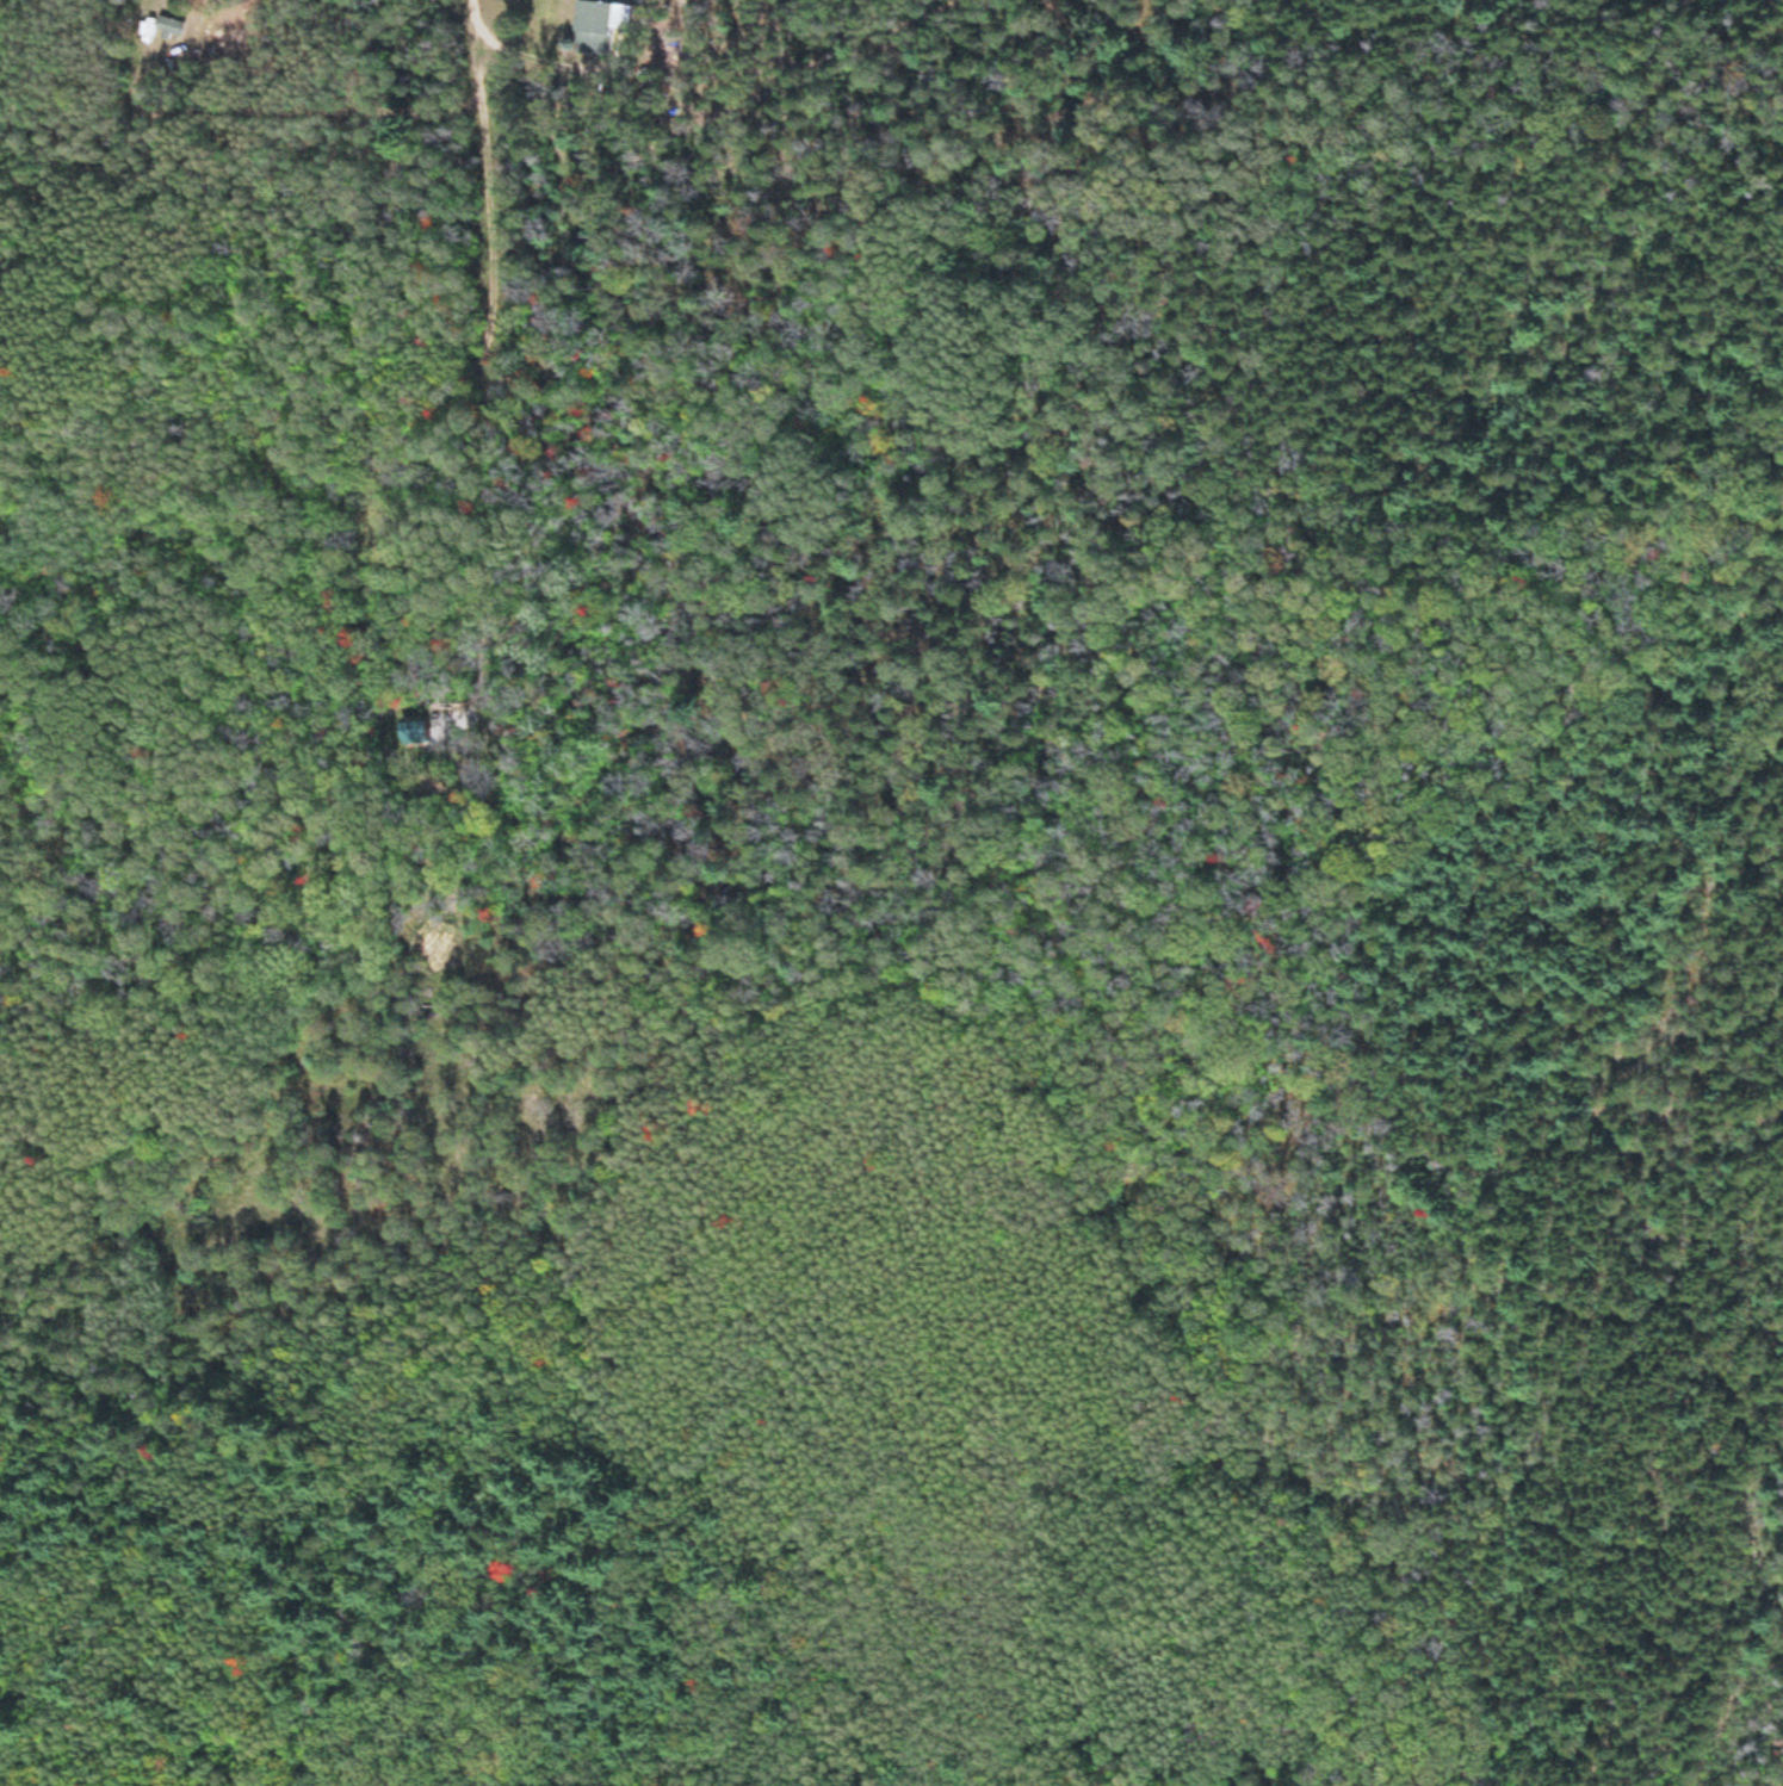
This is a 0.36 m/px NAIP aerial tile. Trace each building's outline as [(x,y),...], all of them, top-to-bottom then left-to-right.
[(573,55),(613,58),(614,36),(629,37),(631,7),(576,3),(573,55)] [(186,26),(161,18),(156,33),(182,40),(186,26)]
